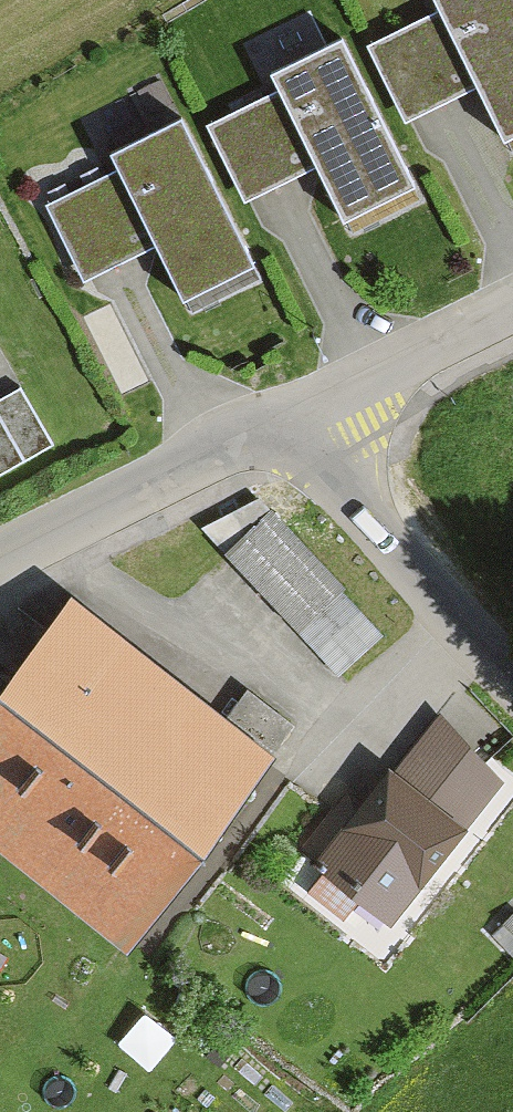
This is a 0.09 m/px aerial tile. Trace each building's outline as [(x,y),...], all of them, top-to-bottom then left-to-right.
[(450,0),(373,40),(409,109),(482,72),(509,126),(512,123),(512,0),(449,0),(450,0)] [(416,172),(342,28),(278,61),(288,82),(210,122),(247,193),(320,155),(347,207),(416,172)] [(183,106),(111,141),(120,160),(48,196),(85,271),(157,236),(185,292),(257,257),(183,106)] [(21,383),(0,395),(0,469),(52,440),(21,383)] [(224,547),(270,506),(260,493),(229,508),(200,522),(224,547)] [(270,506),(224,547),(339,676),(385,635),(270,506)] [(0,676),(0,835),(131,934),(277,742),(69,585),(0,676)] [(438,707),(395,761),(469,819),(501,775),(438,707)] [(395,761),(388,755),(333,824),(324,817),(302,844),(329,865),(363,892),(393,916),(469,819),(395,761)] [(363,892),(329,865),(309,891),(344,918),(363,892)] [(494,929),(512,949),(512,911),(494,929)]
